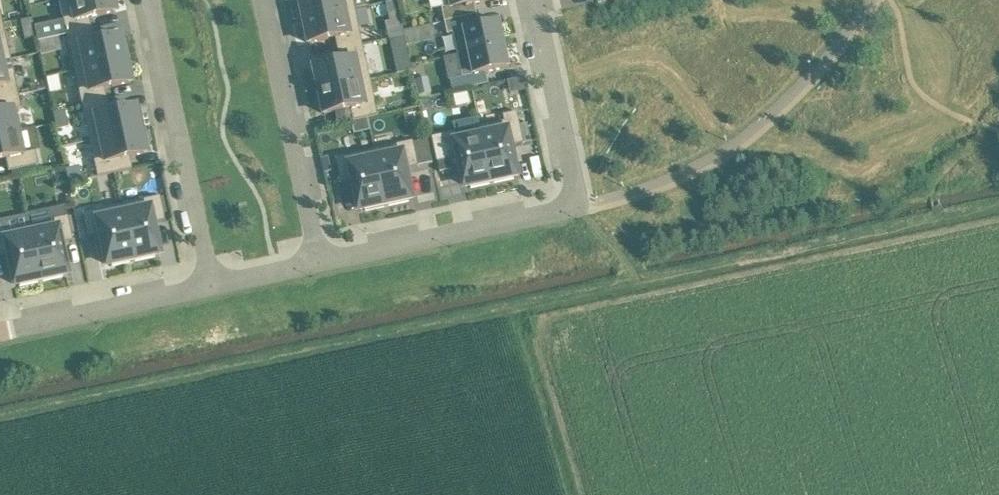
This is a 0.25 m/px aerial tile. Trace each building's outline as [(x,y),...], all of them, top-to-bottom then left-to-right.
[(116,0),(59,0),(66,35),(91,29),(89,17),(116,11),(115,10),(114,5),(117,5),(116,0)] [(298,4),(302,21),(356,9),(354,0),(300,0),(301,3),(298,4)] [(388,2),(390,15),(401,13),(398,0),(397,0),(388,2)] [(448,7),(442,8),(445,22),(478,15),(476,3),(489,0),(447,0),(448,7)] [(356,9),(302,21),(305,38),(308,37),(309,42),(309,44),(336,38),(339,50),(364,44),(356,9)] [(478,15),(445,22),(448,34),(454,33),(459,55),(506,44),(501,22),(481,26),(478,15)] [(11,59),(4,30),(3,24),(0,24),(0,61),(11,59)] [(417,28),(405,30),(406,35),(408,44),(420,42),(417,28)] [(91,29),(66,35),(74,70),(129,58),(125,41),(122,42),(121,37),(121,36),(94,41),(91,29)] [(372,80),(364,44),(339,50),(341,62),(315,68),(315,69),(316,74),(313,74),(317,92),(372,80)] [(459,55),(445,58),(450,80),(453,80),(455,91),(490,84),(487,72),(503,69),(511,67),(506,44),(459,55)] [(74,70),(82,106),(107,100),(104,88),(131,82),(131,81),(130,81),(129,76),(132,76),(129,58),(74,70)] [(18,94),(11,59),(0,61),(0,98),(18,94)] [(49,77),(52,91),(64,88),(61,74),(49,77)] [(379,115),(372,80),(317,92),(321,109),(324,108),(325,112),(324,113),(325,114),(352,108),(354,121),(379,115)] [(21,131),(16,109),(21,108),(18,94),(0,98),(0,135),(21,131)] [(430,97),(420,99),(422,109),(432,106),(430,97)] [(107,100),(82,106),(89,141),(144,129),(140,112),(137,113),(136,108),(137,108),(136,106),(109,112),(107,100)] [(505,121),(481,126),(493,183),(515,179),(514,176),(518,175),(512,146),(525,143),(523,134),(521,124),(518,112),(504,115),(505,121)] [(528,123),(521,124),(523,134),(530,132),(528,123)] [(456,132),(433,137),(440,172),(451,169),(449,160),(460,157),(466,186),(471,185),(471,188),(493,183),(481,126),(480,127),(481,131),(457,137),(456,132)] [(148,146),(144,129),(89,141),(97,176),(122,171),(120,159),(147,153),(146,151),(145,147),(148,146)] [(0,135),(0,160),(6,158),(9,171),(38,165),(35,151),(26,153),(21,131),(0,135)] [(414,141),(376,149),(388,206),(409,202),(409,199),(413,198),(407,169),(420,166),(414,141)] [(388,206),(376,149),(337,158),(342,183),(355,180),(361,209),(365,208),(366,211),(388,206)] [(328,158),(322,159),(326,173),(332,172),(328,158)] [(121,204),(133,261),(155,257),(154,254),(159,253),(152,224),(165,221),(160,196),(121,204)] [(112,266),(133,261),(121,204),(82,213),(88,238),(100,235),(107,264),(111,263),(112,266)] [(0,231),(0,257),(8,255),(14,284),(19,283),(20,286),(41,281),(30,229),(26,214),(2,219),(4,230),(0,231)] [(49,225),(30,229),(41,281),(63,277),(62,274),(67,273),(60,244),(73,241),(68,216),(53,219),(54,224),(49,225)]
